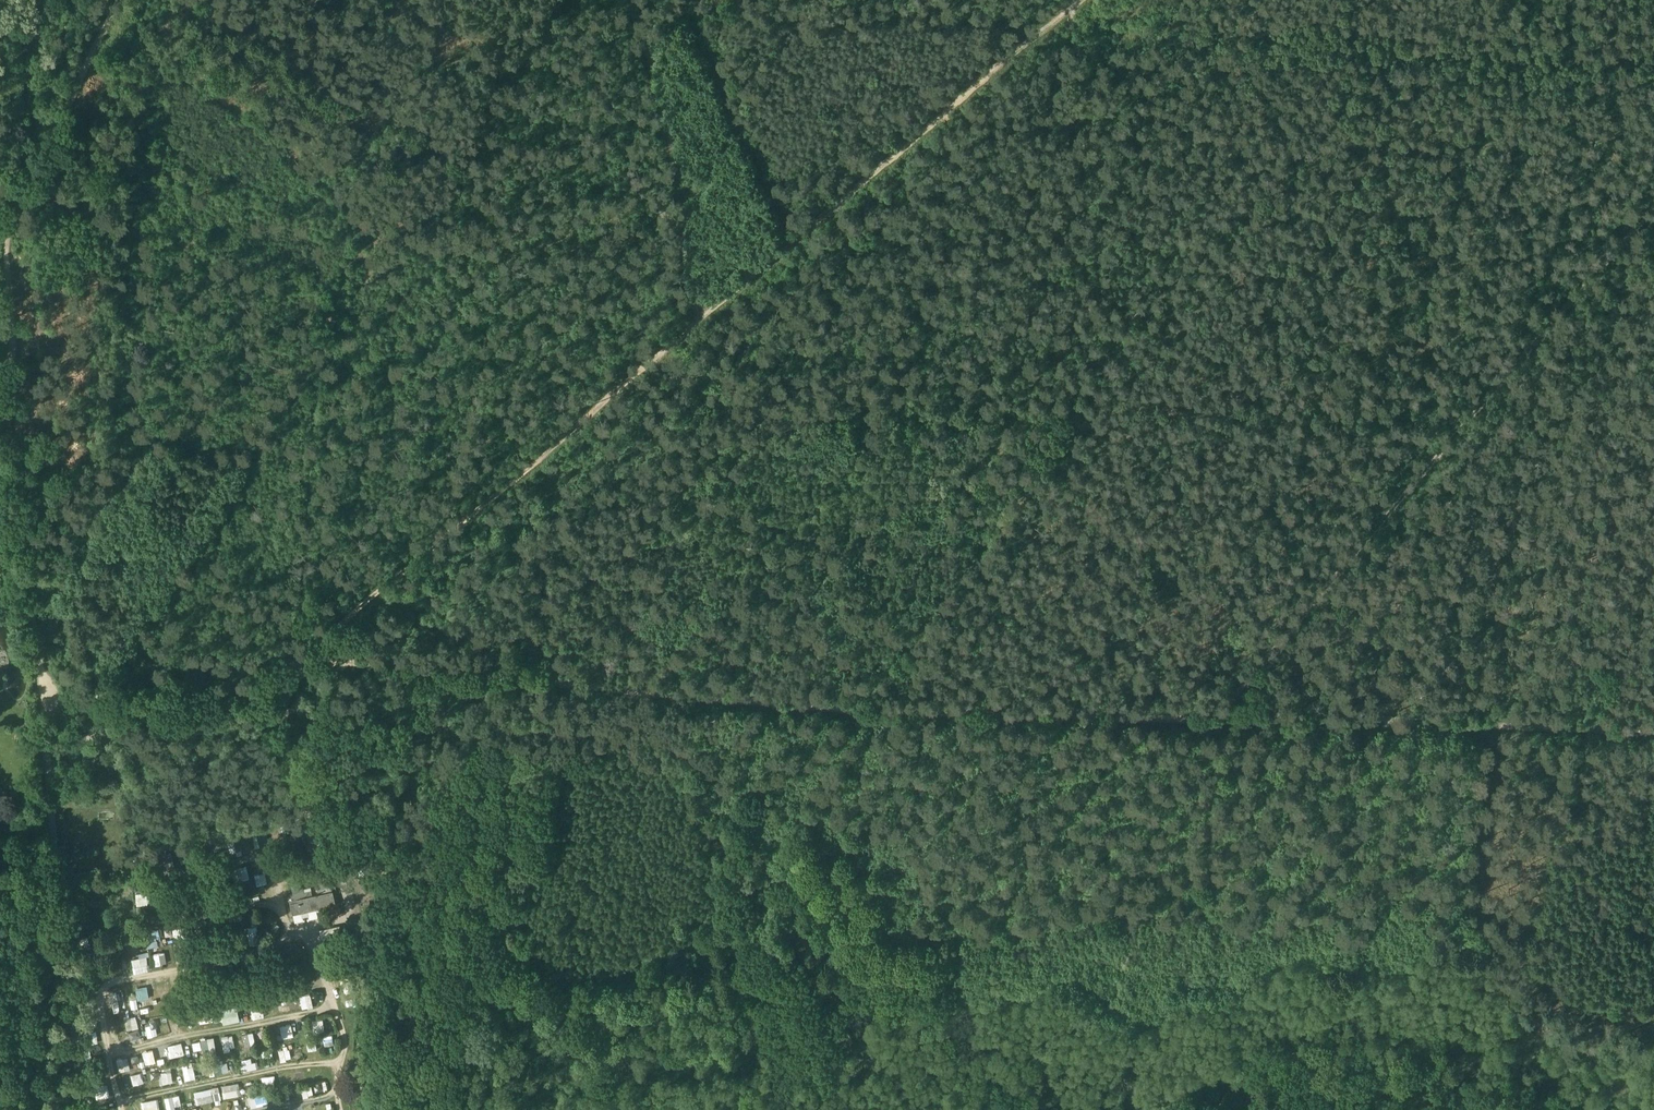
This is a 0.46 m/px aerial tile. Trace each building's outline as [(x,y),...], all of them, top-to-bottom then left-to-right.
[(140,902),(150,901),(149,892),(139,893),(140,902)] [(332,892),(298,900),(298,902),(289,905),(291,915),(335,906),(332,892)] [(338,927),(319,931),(323,949),(342,945),(338,927)] [(144,931),(146,947),(160,945),(158,929),(144,931)] [(147,951),(131,953),(133,971),(149,969),(147,951)] [(153,953),(155,964),(166,962),(164,951),(153,953)] [(310,992),(299,995),(302,1008),(313,1005),(310,992)] [(220,1009),(224,1023),(240,1019),(237,1005),(220,1009)] [(262,1005),(250,1007),(252,1018),(264,1016),(262,1005)] [(127,1029),(139,1026),(136,1014),(124,1016),(127,1029)] [(145,1025),(146,1036),(156,1035),(155,1024),(145,1025)] [(133,1043),(144,1039),(140,1027),(128,1031),(133,1043)] [(293,1027),(281,1029),(283,1039),(295,1037),(293,1027)] [(242,1034),(244,1043),(255,1041),(252,1032),(242,1034)] [(327,1044),(328,1050),(335,1049),(332,1033),(322,1034),(324,1045),(327,1044)] [(223,1035),(223,1046),(234,1046),(234,1034),(223,1035)] [(201,1038),(203,1053),(217,1050),(214,1036),(201,1038)] [(306,1040),(308,1049),(316,1047),(315,1039),(306,1040)] [(281,1060),(291,1057),(288,1047),(278,1050),(281,1060)] [(145,1063),(156,1061),(153,1048),(142,1050),(145,1063)] [(258,1067),(257,1060),(252,1061),(251,1056),(241,1058),(243,1069),(258,1067)] [(129,1057),(118,1057),(118,1069),(129,1069),(129,1057)] [(229,1070),(227,1060),(215,1062),(216,1072),(229,1070)] [(196,1077),(193,1063),(182,1065),(185,1079),(196,1077)] [(161,1071),(163,1082),(173,1080),(171,1069),(161,1071)] [(130,1074),(133,1084),(144,1081),(141,1071),(130,1074)] [(239,1082),(222,1084),(223,1096),(240,1094),(239,1082)] [(96,1086),(99,1097),(110,1094),(107,1083),(96,1086)] [(311,1085),(301,1086),(302,1095),(312,1094),(311,1085)] [(194,1089),(196,1101),(221,1098),(220,1090),(212,1091),(212,1087),(194,1089)] [(167,1109),(176,1109),(175,1104),(181,1103),(179,1093),(164,1096),(167,1109)] [(143,1109),(155,1109),(160,1109),(158,1097),(141,1100),(143,1109)]
